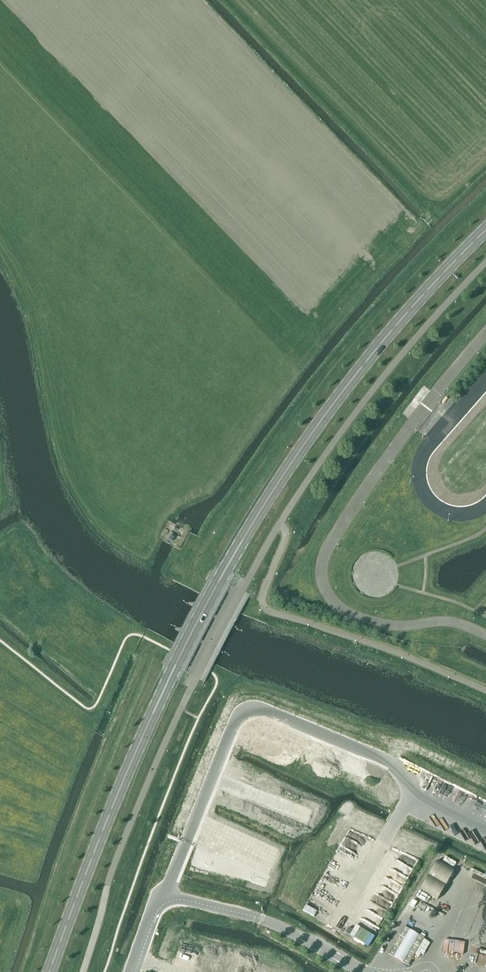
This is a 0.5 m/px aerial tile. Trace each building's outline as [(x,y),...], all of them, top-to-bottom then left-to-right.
[(437,900),(454,871),(436,862),(420,891),(437,900)] [(408,966),(424,939),(404,927),(388,954),(408,966)] [(463,971),(467,961),(457,957),(453,969),(463,971)]
